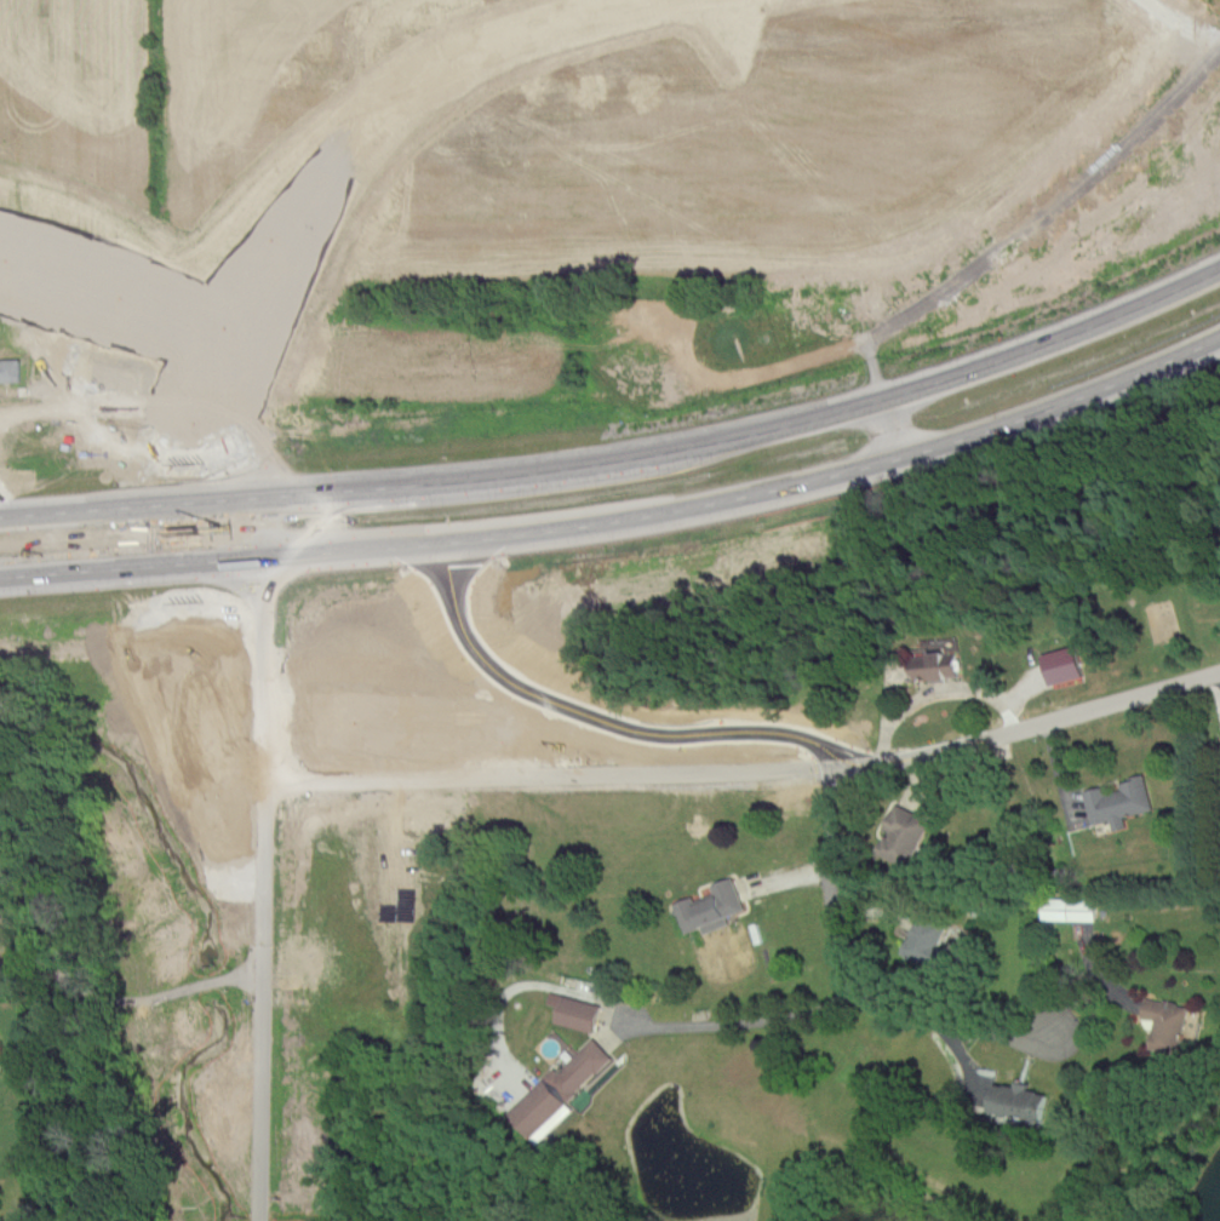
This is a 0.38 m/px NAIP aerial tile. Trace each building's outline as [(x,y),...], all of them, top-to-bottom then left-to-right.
[(17,379),(16,358),(0,358),(0,379),(17,379)] [(1042,652),(1048,683),(1081,676),(1075,646),(1042,652)] [(957,678),(956,650),(930,651),(930,665),(913,666),(913,679),(957,678)] [(1082,791),(1091,824),(1110,819),(1113,830),(1124,827),(1121,816),(1151,808),(1142,775),(1117,781),(1120,790),(1106,793),(1104,785),(1082,791)] [(880,830),(890,835),(913,848),(929,820),(895,802),(880,830)] [(704,933),(730,924),(727,916),(744,910),(732,877),(710,884),(714,896),(695,903),(692,896),(673,903),(684,933),(702,927),(704,933)] [(1042,919),(1094,920),(1095,898),(1043,897),(1042,919)] [(904,956),(930,964),(943,924),(917,916),(904,956)] [(1142,1017),(1158,1019),(1154,1039),(1180,1044),(1188,1005),(1146,997),(1142,1017)] [(506,1113),(530,1139),(553,1117),(558,1123),(572,1109),(565,1101),(612,1057),(593,1037),(557,1071),(554,1067),(506,1113)] [(1046,1093),(1027,1090),(1028,1083),(1014,1081),(1013,1086),(989,1082),(985,1111),(1009,1114),(1008,1119),(1041,1124),(1046,1093)]
